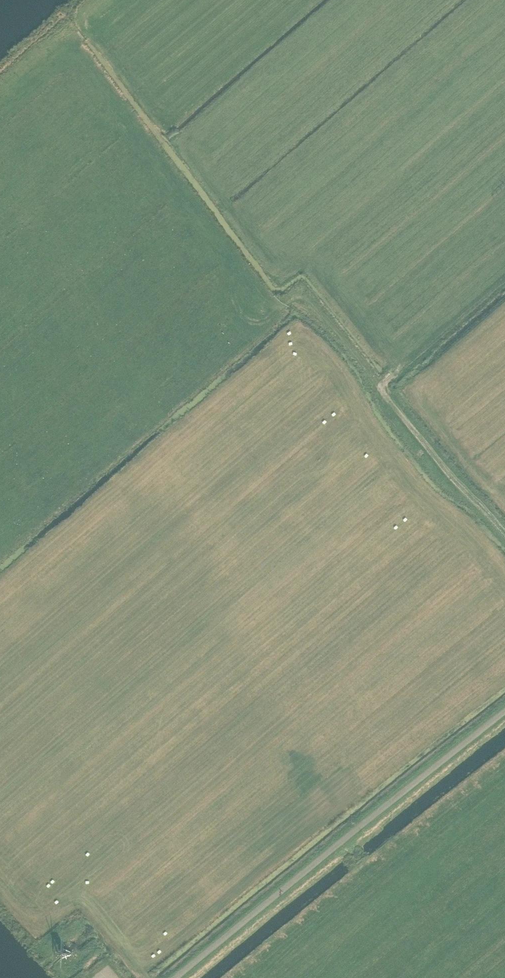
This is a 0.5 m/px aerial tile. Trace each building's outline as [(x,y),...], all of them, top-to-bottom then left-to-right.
[(66,958),(69,955),(69,951),(67,948),(62,948),(59,950),(59,954),(62,957),(66,958)]
